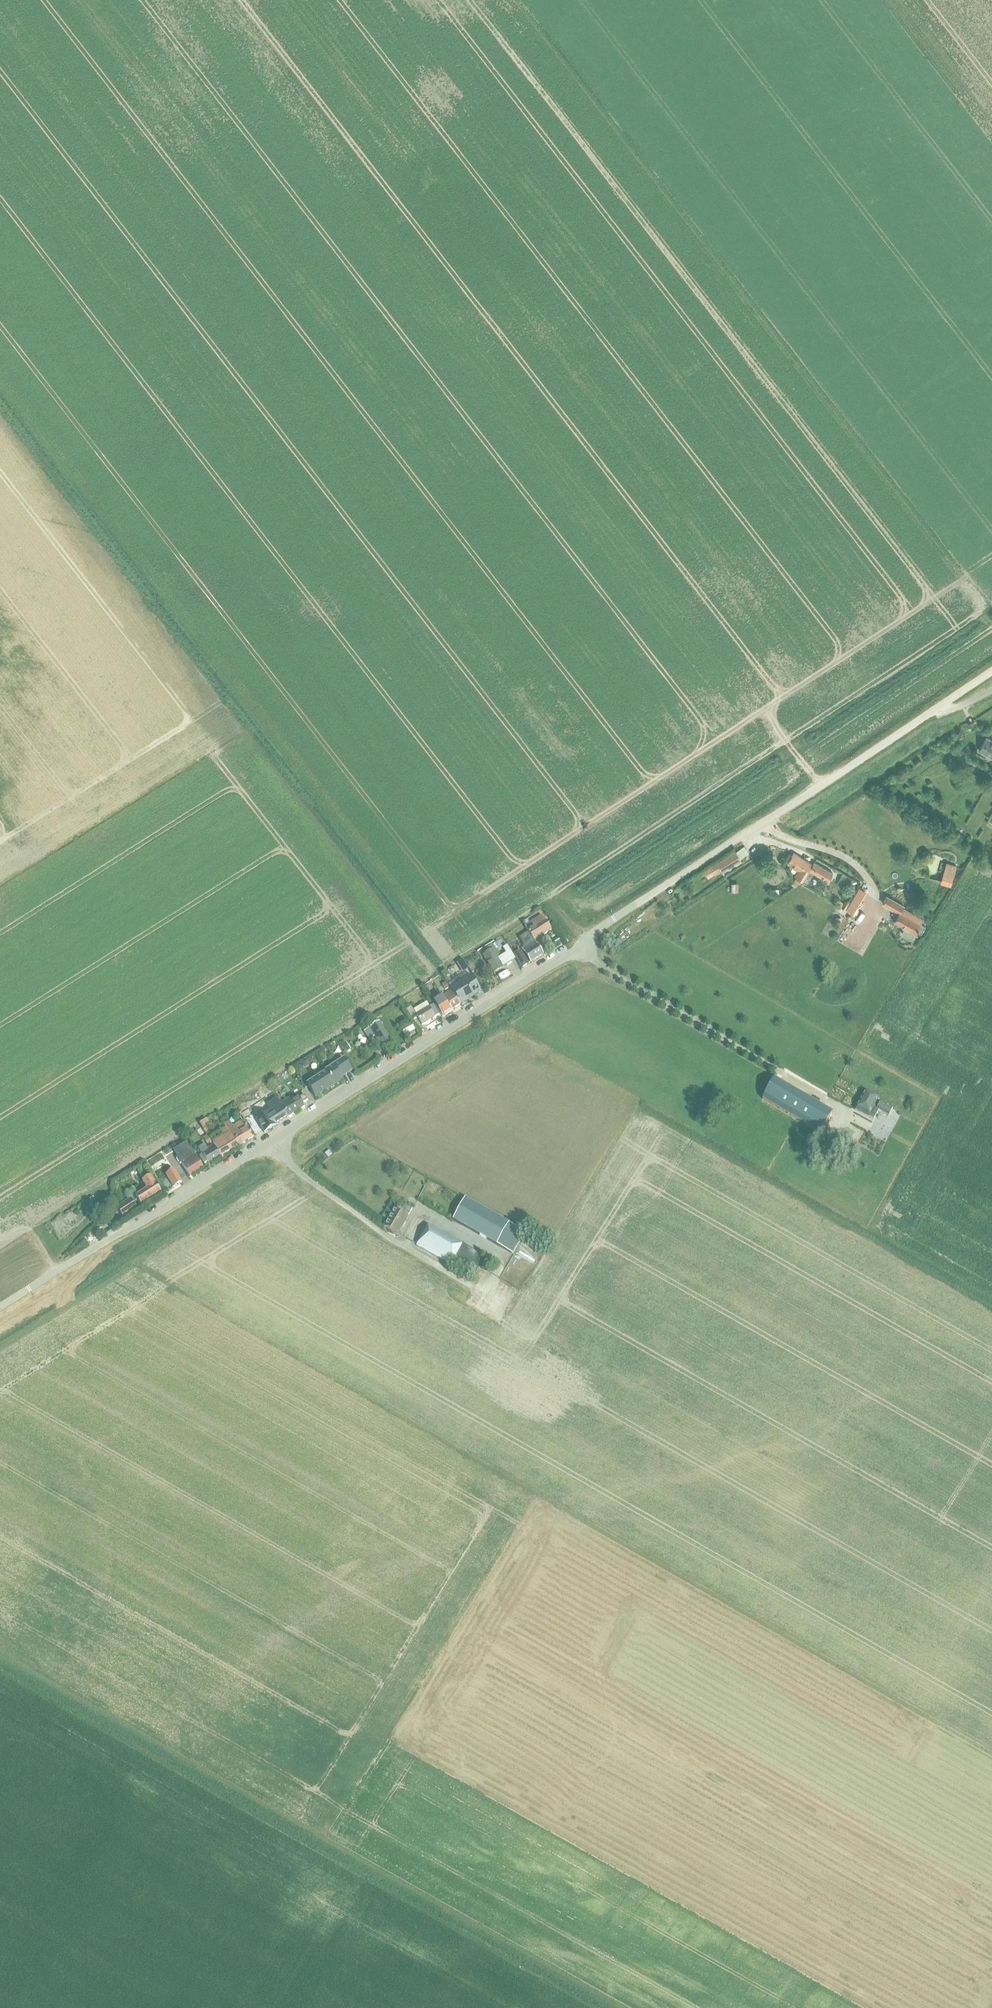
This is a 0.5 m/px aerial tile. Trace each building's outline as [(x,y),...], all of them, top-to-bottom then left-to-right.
[(991,757),(991,740),(987,737),(979,750),(991,757)] [(744,843),(737,847),(741,853),(748,849),(744,843)] [(711,867),(715,874),(722,869),(723,871),(741,859),(735,851),(718,862),(711,867)] [(788,863),(799,869),(795,875),(797,876),(794,880),(800,883),(812,864),(794,853),(788,863)] [(956,864),(946,861),(943,874),(953,877),(956,864)] [(814,873),(828,881),(833,873),(814,862),(805,879),(809,881),(814,873)] [(847,874),(842,872),(838,881),(843,883),(847,874)] [(852,902),(858,905),(865,891),(859,888),(852,902)] [(905,927),(903,931),(903,932),(903,933),(903,934),(903,935),(904,935),(904,936),(905,936),(908,938),(909,938),(910,938),(911,938),(912,938),(913,937),(915,932),(916,931),(921,934),(926,926),(921,923),(923,919),(910,912),(903,908),(904,906),(887,896),(883,904),(899,913),(895,921),(905,927)] [(846,898),(844,902),(839,900),(837,904),(845,908),(850,900),(846,898)] [(856,906),(851,914),(856,917),(861,908),(856,906)] [(534,941),(551,930),(542,916),(525,927),(529,932),(528,932),(534,941),(522,949),(531,963),(543,955),(534,941)] [(501,946),(498,941),(493,944),(496,949),(501,946)] [(484,956),(494,974),(503,968),(502,968),(512,962),(515,960),(506,945),(502,947),(506,954),(501,957),(497,950),(493,952),(493,951),(487,954),(486,952),(483,954),(484,956)] [(521,950),(513,955),(521,967),(528,963),(521,950)] [(463,959),(459,962),(463,969),(467,967),(463,959)] [(451,991),(461,1004),(479,993),(469,979),(451,991)] [(451,991),(442,997),(452,1010),(461,1004),(451,991)] [(442,997),(433,1003),(443,1017),(452,1010),(442,997)] [(416,1015),(422,1025),(439,1015),(434,1005),(416,1015)] [(407,1010),(412,1018),(416,1015),(412,1008),(407,1010)] [(392,1043),(380,1022),(370,1028),(382,1048),(392,1043)] [(412,1022),(401,1028),(403,1033),(415,1028),(412,1022)] [(346,1042),(344,1043),(343,1040),(339,1043),(344,1052),(350,1049),(346,1042)] [(308,1085),(316,1098),(343,1081),(341,1078),(352,1071),(344,1059),(326,1071),(327,1072),(308,1085)] [(273,1091),(281,1086),(276,1078),(268,1083),(273,1091)] [(762,1099),(821,1134),(833,1112),(775,1078),(762,1099)] [(263,1082),(257,1086),(261,1092),(267,1089),(263,1082)] [(879,1099),(866,1091),(855,1111),(873,1121),(879,1111),(889,1117),(893,1110),(878,1102),(879,1099)] [(290,1098),(280,1105),(289,1117),(305,1107),(303,1104),(308,1100),(305,1095),(299,1099),(299,1098),(293,1102),(290,1098)] [(253,1115),(246,1119),(254,1132),(261,1128),(265,1133),(289,1117),(280,1105),(277,1099),(268,1105),(271,1111),(257,1120),(253,1115)] [(232,1137),(239,1147),(254,1137),(243,1120),(233,1126),(229,1119),(223,1123),(226,1127),(232,1137)] [(219,1131),(223,1137),(213,1144),(221,1158),(239,1147),(232,1137),(226,1127),(219,1131)] [(207,1144),(211,1141),(207,1135),(203,1138),(207,1144)] [(221,1158),(213,1144),(201,1152),(202,1154),(200,1156),(205,1164),(207,1162),(209,1165),(221,1158)] [(178,1157),(176,1158),(180,1164),(182,1163),(183,1165),(191,1177),(197,1173),(203,1169),(194,1154),(195,1154),(191,1149),(185,1153),(178,1157)] [(183,1183),(174,1170),(166,1175),(174,1188),(183,1183)] [(136,1197),(142,1206),(162,1193),(151,1177),(143,1182),(147,1189),(136,1197)] [(115,1206),(122,1218),(129,1214),(137,1208),(130,1197),(115,1206)] [(453,1220),(511,1253),(523,1232),(465,1199),(453,1220)] [(395,1209),(384,1227),(398,1235),(408,1217),(395,1209)] [(453,1262),(470,1272),(481,1255),(428,1225),(417,1246),(452,1265),(453,1262)]
